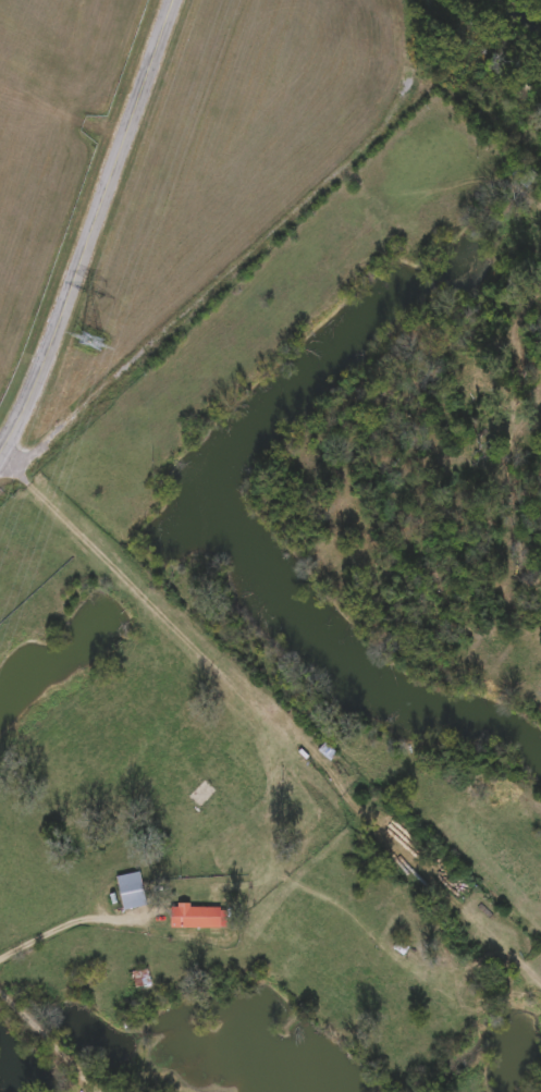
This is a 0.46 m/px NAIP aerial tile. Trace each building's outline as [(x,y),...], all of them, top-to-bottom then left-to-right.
[(533,173),(526,184),(514,174),(520,164),(533,173)] [(112,873),(137,869),(144,903),(119,907),(112,873)] [(165,923),(165,903),(222,903),(222,923),(165,923)]
